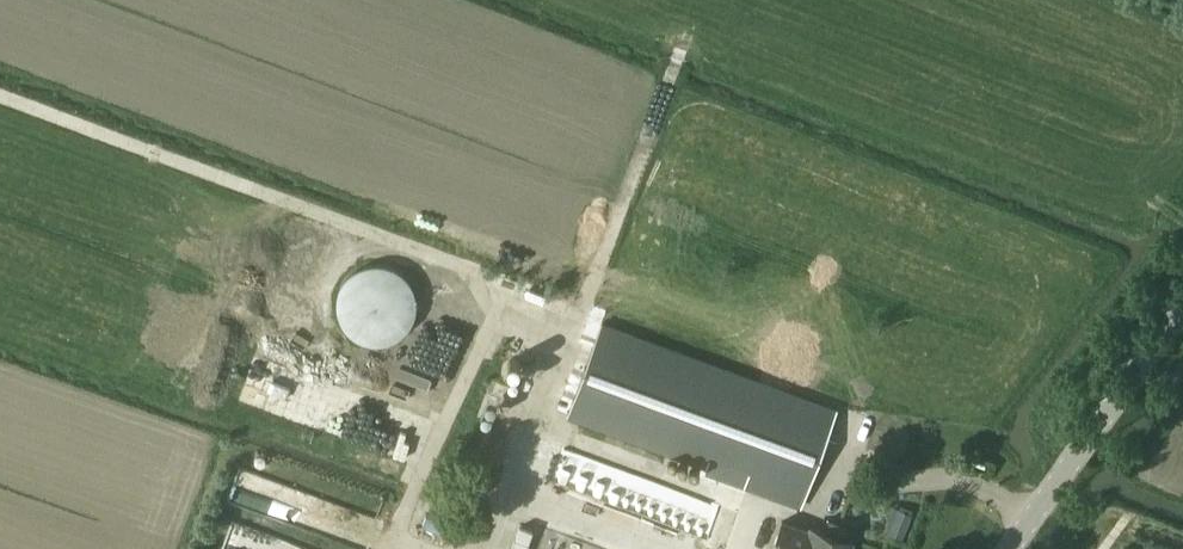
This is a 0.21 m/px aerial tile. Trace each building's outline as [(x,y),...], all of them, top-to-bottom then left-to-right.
[(337,303),(340,319),(347,330),(358,339),(371,343),(385,343),(397,338),(408,330),(415,319),(418,307),(417,294),(412,282),(404,273),(391,265),(376,263),(361,266),(348,275),(340,288),(337,303)] [(835,411),(780,390),(601,324),(568,414),(706,465),(705,470),(801,505),(835,411)] [(639,504),(645,480),(591,467),(589,476),(607,481),(603,495),(639,504)] [(899,507),(889,532),(904,538),(914,513),(899,507)] [(610,548),(710,548),(713,540),(624,509),(610,548)] [(852,542),(849,541),(854,527),(834,520),(829,533),(811,526),(809,531),(782,521),(771,548),(784,548),(785,545),(791,547),(792,544),(805,548),(849,548),(852,542)]
